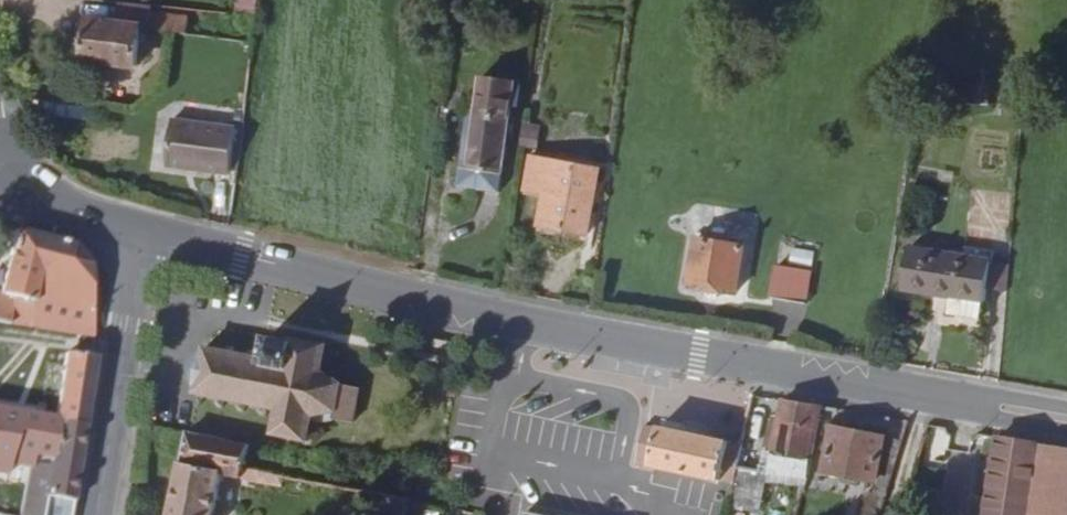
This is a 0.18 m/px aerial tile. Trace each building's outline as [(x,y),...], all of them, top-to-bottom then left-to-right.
[(94,10),(84,50),(136,62),(145,21),(153,23),(157,9),(158,3),(146,0),(124,0),(121,15),(94,10)] [(193,17),(157,9),(153,25),(189,33),(193,17)] [(469,139),(462,194),(504,200),(517,88),(483,84),(477,140),(469,139)] [(964,84),(963,106),(988,106),(988,85),(964,84)] [(178,180),(241,188),(247,138),(184,130),(178,180)] [(605,169),(540,160),(535,195),(553,198),(549,230),(596,236),(605,169)] [(17,230),(0,293),(0,321),(8,323),(54,331),(93,336),(91,284),(90,264),(73,244),(17,230)] [(755,246),(703,238),(697,284),(748,291),(755,246)] [(788,261),(811,265),(814,250),(790,246),(788,261)] [(991,256),(963,251),(961,263),(908,255),(902,294),(950,301),(983,305),(991,256)] [(820,272),(785,267),(780,302),(814,307),(820,272)] [(983,305),(950,301),(947,317),(980,322),(983,305)] [(265,359),(206,346),(196,393),(277,410),(271,435),(308,443),(311,425),(333,418),(353,423),(360,388),(344,385),(323,371),(327,347),(292,340),(291,343),(269,338),(265,359)] [(95,357),(67,352),(58,418),(58,419),(85,424),(95,357)] [(822,408),(783,401),(771,455),(768,473),(809,478),(812,462),(822,408)] [(7,476),(10,464),(31,468),(32,463),(33,456),(51,458),(58,419),(58,418),(0,408),(0,475),(7,476)] [(85,424),(58,419),(51,458),(50,465),(32,463),(31,468),(26,492),(45,495),(73,501),(85,424)] [(729,442),(659,427),(659,429),(643,426),(634,465),(650,468),(651,467),(720,481),(720,480),(734,483),(738,467),(743,445),(729,442)] [(833,426),(823,472),(869,482),(874,483),(872,494),(865,495),(861,514),(879,514),(902,439),(833,426)] [(188,432),(171,514),(214,514),(222,475),(242,480),(243,479),(245,467),(250,445),(188,432)] [(997,438),(984,514),(1030,514),(1041,445),(997,438)] [(1041,445),(1030,514),(1066,514),(1066,449),(1041,445)] [(279,473),(245,467),(243,479),(276,485),(279,473)] [(768,473),(738,467),(734,483),(730,503),(760,510),(768,473)]
